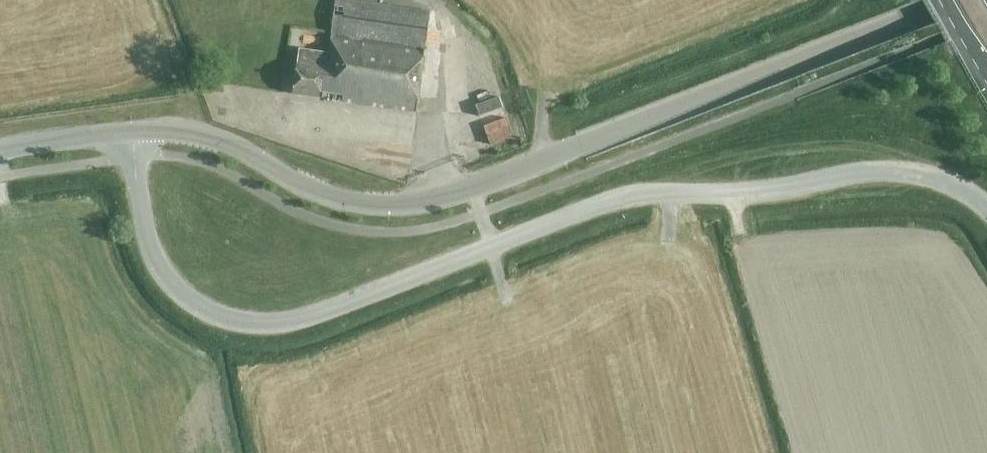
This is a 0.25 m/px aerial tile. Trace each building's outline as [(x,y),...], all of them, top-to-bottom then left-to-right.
[(431,11),(356,0),(336,0),(329,53),(301,49),(299,64),(298,64),(294,94),(319,97),(320,91),(343,95),(342,101),(417,111),(431,11)]
